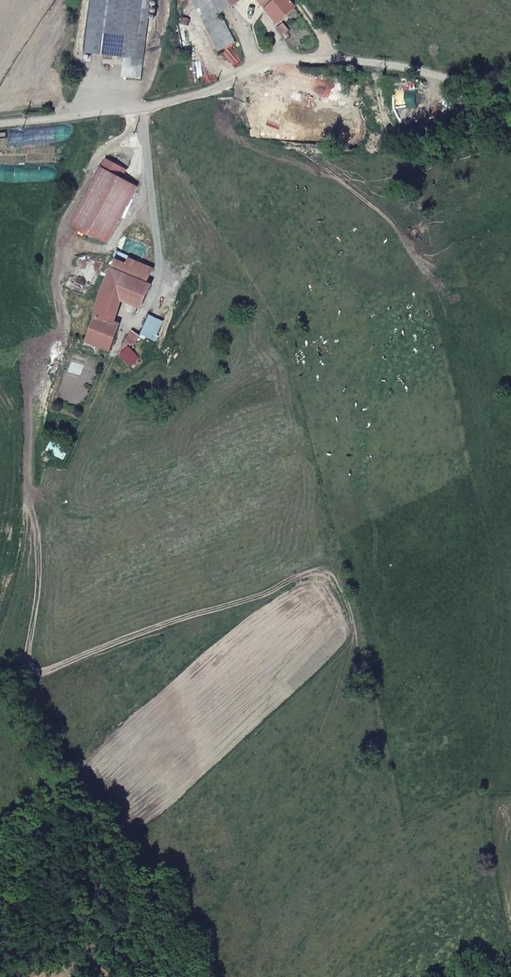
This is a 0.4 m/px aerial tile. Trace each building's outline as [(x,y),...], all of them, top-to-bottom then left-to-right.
[(86,52),(124,57),(123,65),(142,67),(145,42),(136,41),(141,0),(92,0),(86,52)] [(277,23),(295,9),(288,0),(258,0),(277,23)] [(287,30),(282,25),(277,29),(281,34),(287,30)] [(288,89),(318,96),(342,103),(347,82),(294,68),(288,89)] [(285,102),(314,110),(318,96),(288,89),(285,102)] [(71,223),(81,228),(107,242),(136,187),(118,177),(123,168),(105,159),(71,223)] [(113,268),(146,282),(152,269),(130,259),(127,264),(117,259),(113,268)] [(103,291),(121,298),(141,307),(151,284),(146,282),(113,268),(103,291)] [(96,314),(114,321),(121,298),(103,291),(96,314)] [(119,323),(114,321),(96,314),(94,320),(87,342),(109,350),(119,323)] [(119,353),(132,365),(138,359),(128,349),(138,335),(132,331),(119,353)]
